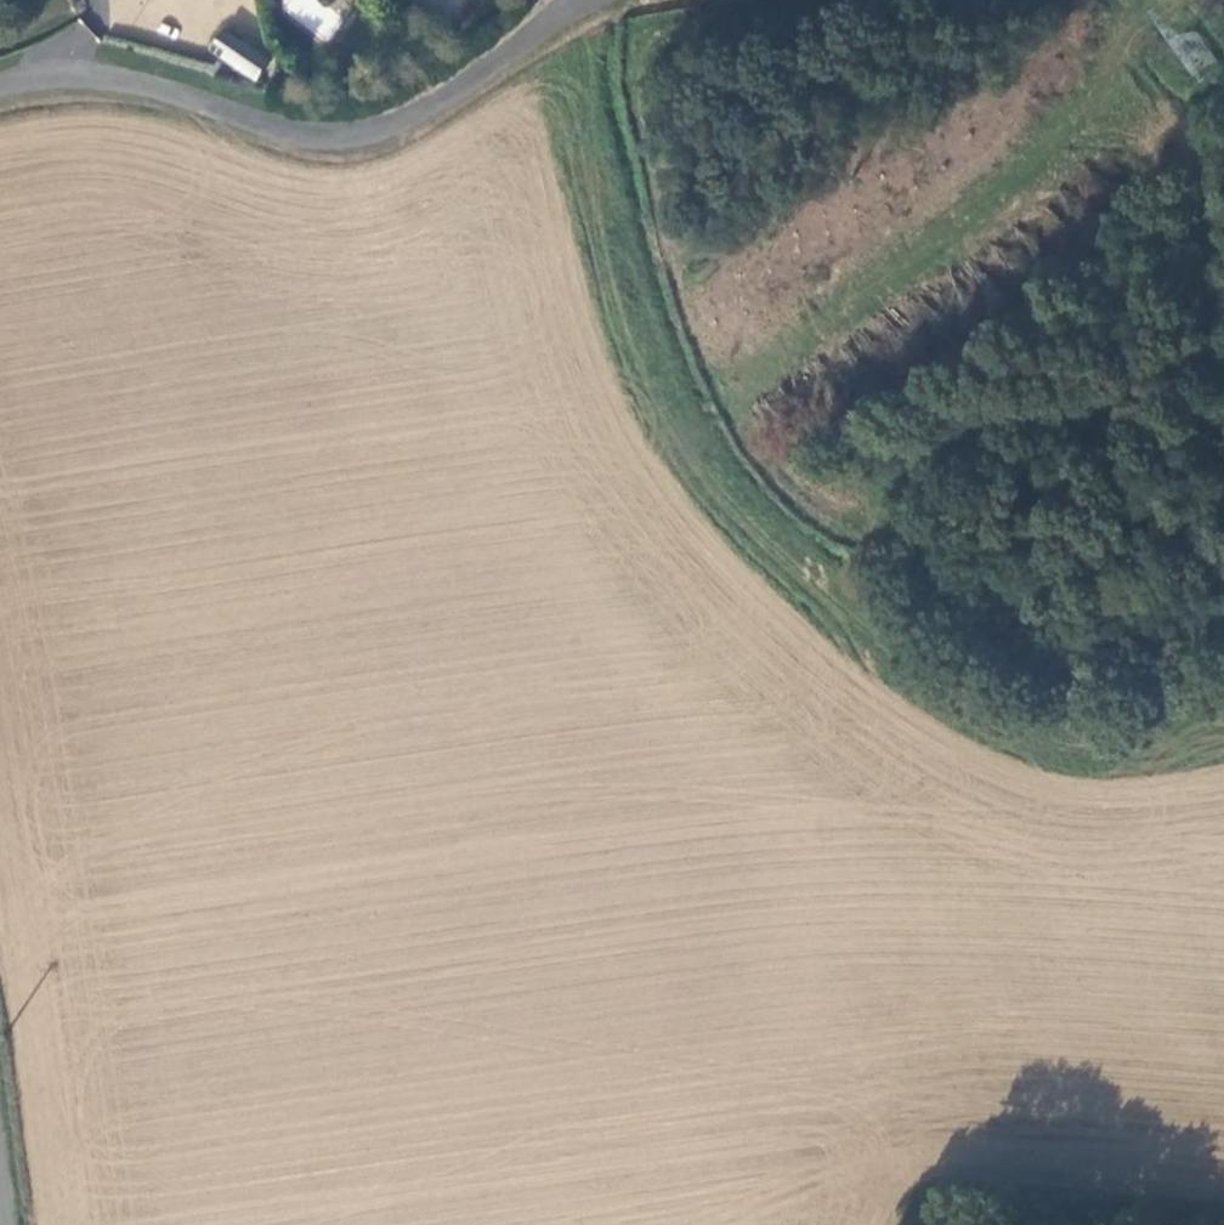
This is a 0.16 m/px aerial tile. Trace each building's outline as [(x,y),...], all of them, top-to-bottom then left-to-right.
[(209,49),(255,81),(268,64),(221,32),(209,49)]
